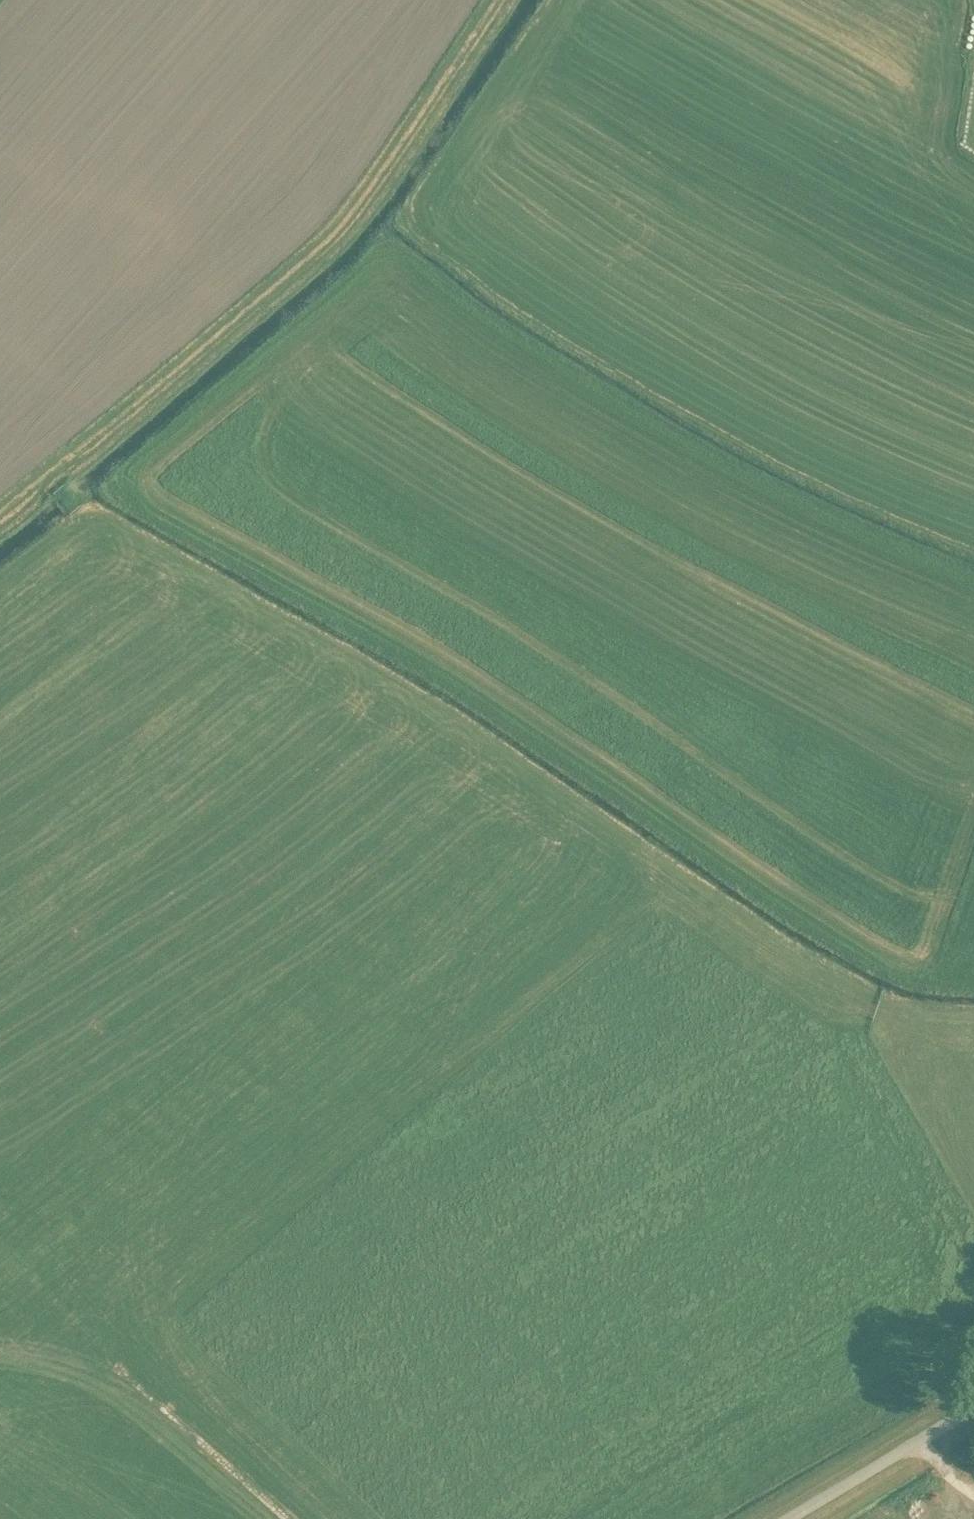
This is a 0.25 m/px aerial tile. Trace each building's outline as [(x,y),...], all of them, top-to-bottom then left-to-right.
[(931,1474),(904,1491),(921,1518),(958,1518),(931,1474)]
